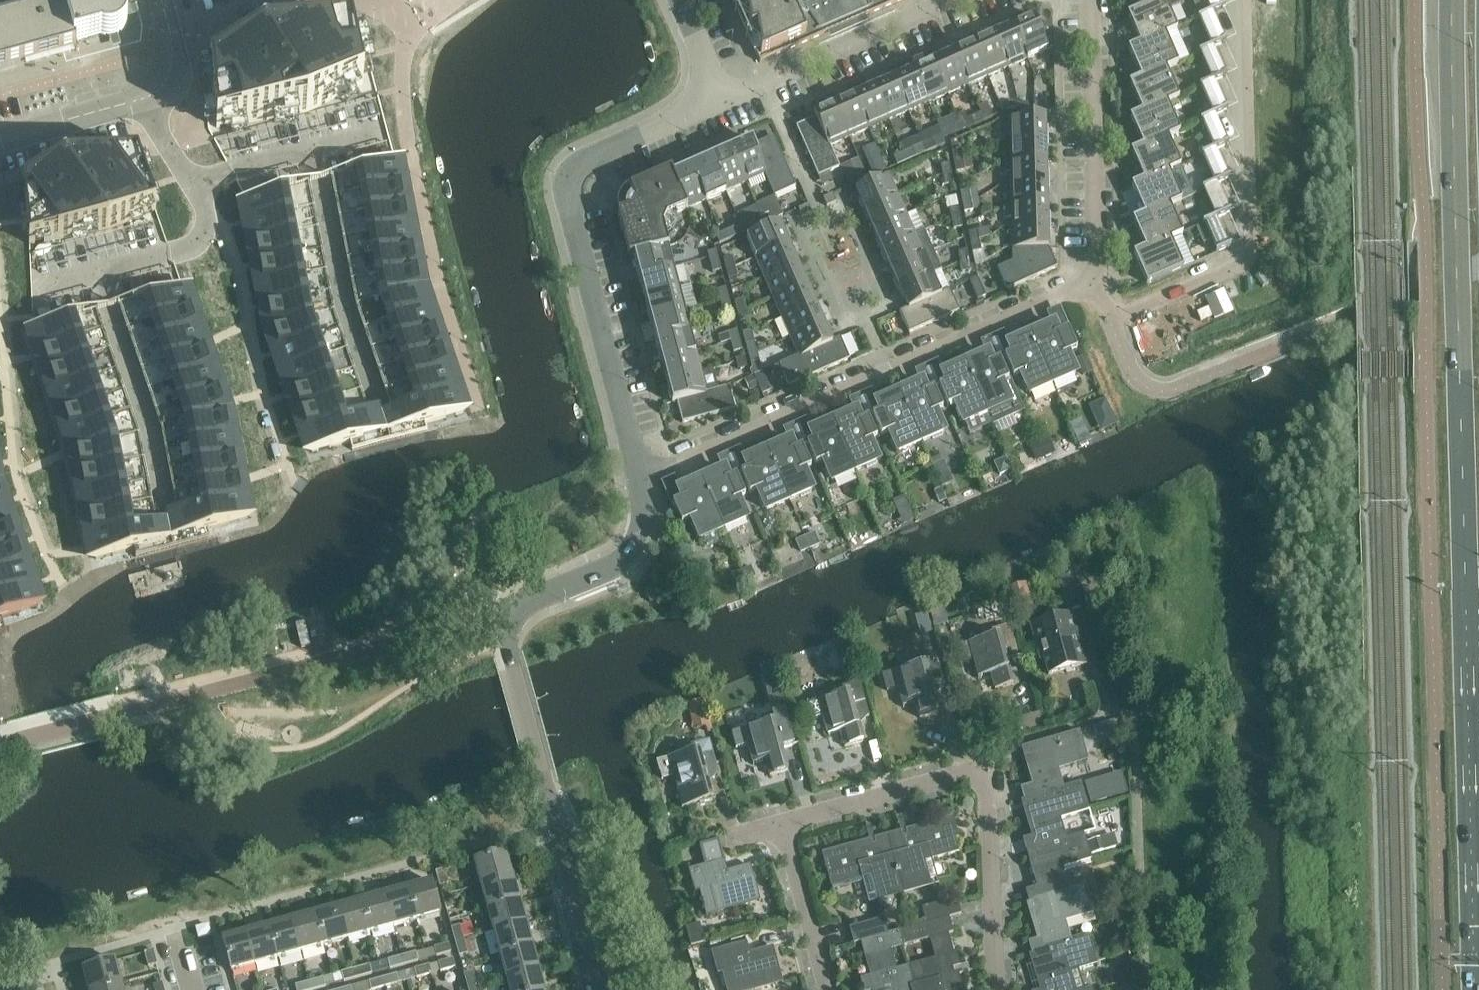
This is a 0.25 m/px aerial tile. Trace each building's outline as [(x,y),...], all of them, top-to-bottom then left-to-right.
[(77,47),(76,43),(102,36),(104,37),(107,37),(110,37),(112,37),(115,36),(118,35),(122,32),(125,28),(127,23),(127,18),(127,15),(126,12),(125,10),(123,7),(121,4),(118,2),(118,1),(118,0),(0,0),(0,68),(77,47)] [(735,6),(746,32),(760,63),(761,62),(759,57),(775,50),(777,54),(781,52),(782,53),(787,51),(773,19),(794,9),(790,0),(732,0),(735,6)] [(794,9),(773,19),(787,51),(831,31),(832,32),(862,18),(903,0),(816,0),(803,6),(803,5),(794,9)] [(1140,43),(1140,45),(1165,34),(1166,35),(1177,30),(1165,1),(1164,0),(1140,10),(1139,9),(1127,15),(1128,16),(1140,43)] [(1139,9),(1140,10),(1164,0),(1135,0),(1139,9)] [(1211,13),(1212,14),(1225,8),(1225,7),(1223,7),(1220,0),(1205,0),(1211,13)] [(1200,19),(1212,47),(1213,48),(1226,42),(1225,41),(1224,41),(1212,14),(1211,13),(1197,19),(1198,20),(1200,19)] [(1034,17),(1013,26),(1027,59),(1053,48),(1054,48),(1053,31),(1049,23),(1038,28),(1034,17)] [(1013,26),(993,35),(1007,68),(1027,59),(1013,26)] [(244,57),(211,70),(216,128),(308,112),(363,84),(351,28),(262,42),(244,57)] [(1129,50),(1141,77),(1141,79),(1166,68),(1166,69),(1178,64),(1166,35),(1165,34),(1140,45),(1140,43),(1128,49),(1129,50)] [(993,35),(973,44),(988,76),(1007,68),(993,35)] [(973,44),(953,52),(968,85),(988,76),(973,44)] [(1200,54),(1212,81),(1213,81),(1213,82),(1227,76),(1226,75),(1225,76),(1213,48),(1212,47),(1198,53),(1199,54),(1200,54)] [(953,52),(934,61),(948,94),(968,85),(953,52)] [(934,61),(914,70),(928,103),(948,94),(934,61)] [(1129,84),(1141,112),(1142,113),(1167,102),(1167,103),(1179,98),(1166,69),(1166,68),(1141,79),(1141,77),(1129,83),(1129,84)] [(914,70),(894,78),(908,111),(928,103),(914,70)] [(894,78),(874,87),(889,120),(908,111),(894,78)] [(1201,88),(1213,115),(1214,115),(1214,116),(1228,110),(1227,109),(1226,110),(1213,82),(1213,81),(1212,81),(1199,87),(1200,88),(1201,88)] [(874,87),(854,96),(869,129),(889,120),(874,87)] [(854,96),(835,105),(849,137),(869,129),(854,96)] [(1130,118),(1142,146),(1143,147),(1168,136),(1168,137),(1180,132),(1167,103),(1167,102),(1142,113),(1141,112),(1130,117),(1130,118)] [(1018,112),(1018,103),(1008,104),(1008,113),(1018,112)] [(1028,103),(1018,103),(1018,112),(1029,112),(1028,103)] [(1034,103),(1034,112),(1045,112),(1045,103),(1034,103)] [(814,114),(816,118),(817,118),(829,146),(830,146),(849,137),(835,105),(814,114)] [(989,109),(980,113),(984,121),(993,117),(989,109)] [(1219,116),(1229,140),(1239,136),(1228,112),(1219,116)] [(984,121),(980,113),(970,117),(974,126),(984,121)] [(1202,122),(1214,149),(1215,149),(1215,151),(1229,145),(1228,143),(1226,144),(1214,116),(1214,115),(1213,115),(1200,121),(1201,123),(1202,122)] [(1009,117),(1010,140),(1046,139),(1045,117),(1009,117)] [(817,118),(816,118),(796,127),(818,177),(840,168),(830,146),(829,146),(817,118)] [(948,124),(953,135),(963,130),(959,120),(948,124)] [(1131,153),(1143,180),(1144,181),(1169,170),(1169,171),(1181,166),(1168,137),(1168,136),(1143,147),(1142,146),(1130,151),(1131,153)] [(774,137),(754,145),(753,146),(765,174),(765,175),(774,196),(796,187),(774,137)] [(1010,140),(1010,162),(1046,161),(1046,139),(1010,140)] [(923,144),(926,153),(936,148),(933,140),(923,144)] [(752,141),(731,150),(746,183),(765,175),(765,174),(753,146),(754,145),(752,141)] [(913,149),(903,153),(907,161),(916,157),(913,149)] [(1203,156),(1215,183),(1216,185),(1229,179),(1229,177),(1227,178),(1215,151),(1215,149),(1214,149),(1201,155),(1201,157),(1203,156)] [(731,150),(712,159),(726,192),(746,183),(731,150)] [(952,152),(954,162),(963,160),(961,150),(952,152)] [(907,161),(903,153),(894,157),(897,166),(907,161)] [(868,162),(875,176),(886,170),(880,156),(868,162)] [(43,181),(22,188),(29,245),(108,230),(156,210),(137,157),(64,167),(43,181)] [(712,159),(692,167),(706,200),(726,192),(712,159)] [(395,160),(356,171),(360,192),(399,184),(398,178),(404,176),(402,166),(396,167),(395,162),(396,161),(395,160)] [(963,160),(954,162),(956,173),(965,171),(963,160)] [(1010,162),(1011,183),(1047,183),(1046,161),(1010,162)] [(842,170),(849,187),(867,179),(860,162),(842,170)] [(940,165),(943,175),(951,174),(949,163),(940,165)] [(692,167),(673,176),(687,209),(706,200),(692,167)] [(1132,187),(1144,214),(1145,215),(1169,204),(1170,206),(1182,200),(1169,171),(1169,170),(1144,181),(1143,180),(1131,185),(1132,187)] [(951,174),(943,175),(945,186),(954,184),(951,174)] [(858,201),(863,211),(898,195),(889,175),(856,189),(860,200),(858,201)] [(628,236),(634,257),(668,247),(663,225),(666,218),(687,209),(673,176),(653,184),(651,180),(630,189),(635,202),(631,211),(618,214),(624,237),(628,236)] [(1011,183),(1011,205),(1047,204),(1047,183),(1011,183)] [(1204,190),(1216,217),(1217,219),(1230,213),(1229,211),(1228,212),(1216,185),(1215,183),(1202,189),(1202,191),(1204,190)] [(399,184),(360,192),(364,213),(403,206),(402,202),(408,201),(406,190),(400,191),(399,184)] [(285,189),(245,200),(245,201),(247,201),(251,220),(290,213),(285,189)] [(960,192),(962,202),(971,200),(969,190),(960,192)] [(823,198),(827,206),(836,202),(833,194),(823,198)] [(869,220),(873,230),(906,215),(898,195),(863,211),(867,221),(869,220)] [(971,200),(962,202),(964,213),(973,211),(971,200)] [(1011,205),(1012,227),(1048,226),(1047,204),(1011,205)] [(1133,221),(1145,248),(1145,249),(1170,238),(1171,240),(1183,234),(1170,206),(1169,204),(1145,215),(1144,214),(1132,219),(1133,221)] [(799,209),(802,217),(812,213),(808,205),(799,209)] [(403,206),(364,213),(368,234),(407,227),(403,206)] [(949,209),(951,219),(960,217),(958,207),(949,209)] [(770,212),(760,216),(764,225),(774,220),(770,212)] [(290,213),(251,220),(255,242),(294,234),(290,213)] [(876,240),(880,250),(915,235),(906,215),(873,230),(878,240),(876,240)] [(764,225),(760,216),(751,220),(754,229),(764,225)] [(960,217),(951,219),(953,229),(962,227),(960,217)] [(1216,217),(1202,223),(1203,225),(1205,224),(1205,225),(1211,239),(1217,252),(1215,252),(1216,254),(1231,247),(1230,246),(1229,246),(1217,219),(1216,217)] [(746,237),(755,258),(790,243),(786,233),(784,234),(779,223),(746,237)] [(1205,225),(1198,228),(1204,243),(1211,239),(1205,225)] [(1012,227),(1012,248),(1048,247),(1048,226),(1012,227)] [(368,234),(372,256),(372,255),(411,248),(411,244),(417,243),(415,233),(408,234),(407,227),(368,234)] [(735,227),(725,232),(729,240),(738,236),(735,227)] [(968,232),(970,242),(979,240),(977,230),(968,232)] [(887,259),(891,269),(933,251),(925,231),(915,235),(880,250),(885,260),(887,259)] [(729,240),(725,232),(716,236),(719,244),(729,240)] [(294,234),(255,242),(259,263),(298,255),(294,234)] [(1145,249),(1145,248),(1133,253),(1134,255),(1146,283),(1147,284),(1183,268),(1183,267),(1171,240),(1170,238),(1145,249)] [(979,240),(970,242),(972,253),(981,251),(979,240)] [(755,258),(764,278),(797,263),(793,254),(795,253),(790,243),(755,258)] [(634,257),(639,277),(674,268),(668,247),(634,257)] [(1048,247),(1012,248),(1012,262),(997,269),(1007,290),(1057,268),(1048,247)] [(372,255),(372,256),(376,277),(377,277),(415,269),(411,248),(372,255)] [(707,253),(710,263),(719,261),(716,250),(707,253)] [(958,252),(960,262),(969,260),(967,250),(958,252)] [(898,290),(933,274),(942,270),(933,251),(891,269),(895,279),(893,280),(898,290)] [(298,255),(259,263),(263,284),(302,276),(298,255)] [(723,259),(726,269),(735,267),(732,257),(723,259)] [(969,260),(960,262),(962,272),(971,271),(969,260)] [(719,261),(710,263),(713,273),(721,271),(719,261)] [(764,278),(773,298),(808,282),(803,272),(801,273),(797,263),(764,278)] [(735,267),(726,269),(729,280),(737,277),(735,267)] [(639,277),(644,298),(679,289),(674,268),(639,277)] [(377,277),(376,277),(380,299),(381,299),(419,289),(415,269),(377,277)] [(904,299),(908,308),(908,309),(941,294),(941,293),(933,274),(898,290),(902,300),(904,299)] [(263,287),(257,289),(259,299),(265,298),(267,305),(306,298),(302,276),(263,284),(263,287)] [(969,281),(973,290),(982,287),(977,277),(969,281)] [(773,298),(782,317),(815,303),(810,293),(812,292),(808,282),(773,298)] [(982,287),(973,290),(977,300),(986,296),(982,287)] [(183,288),(143,299),(151,321),(189,308),(187,302),(192,300),(189,289),(183,291),(182,289),(183,289),(183,288)] [(717,290),(720,301),(729,298),(726,288),(717,290)] [(381,299),(380,299),(388,321),(426,308),(419,289),(381,299)] [(644,298),(650,319),(685,310),(679,289),(644,298)] [(908,309),(908,308),(899,312),(909,333),(959,311),(950,289),(941,293),(941,294),(908,309)] [(306,298),(267,305),(271,329),(309,318),(310,318),(306,298)] [(729,298),(720,301),(723,311),(731,308),(729,298)] [(734,302),(737,312),(746,309),(743,299),(734,302)] [(782,317),(790,337),(825,322),(821,312),(819,313),(815,303),(782,317)] [(189,308),(151,321),(158,342),(196,329),(195,325),(200,323),(197,313),(191,315),(189,308)] [(388,321),(395,342),(433,329),(426,308),(388,321)] [(746,309),(737,312),(740,322),(748,320),(746,309)] [(650,319),(655,340),(690,331),(685,310),(650,319)] [(73,317),(33,328),(33,329),(34,328),(42,351),(80,338),(73,317)] [(273,334),(267,336),(271,346),(277,344),(279,351),(316,338),(317,338),(310,318),(309,318),(271,329),(273,334)] [(790,337),(799,356),(799,357),(832,342),(832,341),(828,333),(830,332),(825,322),(790,337)] [(1054,324),(1031,334),(1053,384),(1064,379),(1065,381),(1075,376),(1074,374),(1075,374),(1067,354),(1077,350),(1068,329),(1058,333),(1054,324)] [(196,329),(158,342),(165,362),(203,349),(196,329)] [(433,329),(395,342),(402,362),(440,349),(433,329)] [(728,332),(731,343),(740,340),(737,330),(728,332)] [(655,340),(661,361),(696,352),(690,331),(655,340)] [(1057,395),(1053,384),(1031,334),(1008,345),(1012,354),(1004,357),(1013,378),(1021,374),(1024,381),(1022,382),(1026,393),(1029,392),(1034,405),(1057,395)] [(80,338),(42,351),(49,371),(87,358),(80,338)] [(316,338),(279,351),(286,371),(324,358),(317,338),(316,338)] [(799,357),(799,356),(790,360),(799,381),(850,359),(840,338),(832,341),(832,342),(799,357)] [(740,340),(731,343),(734,353),(742,350),(740,340)] [(746,344),(749,356),(757,352),(754,342),(746,344)] [(203,349),(165,362),(172,383),(210,370),(203,349)] [(440,349),(402,362),(409,383),(447,370),(446,367),(451,365),(448,354),(442,356),(440,349)] [(661,361),(666,382),(701,373),(696,352),(661,361)] [(757,352),(749,356),(751,364),(760,362),(757,352)] [(988,353),(965,364),(992,424),(1022,410),(1000,359),(992,362),(988,353)] [(1076,358),(1083,376),(1092,372),(1085,354),(1076,358)] [(747,368),(744,357),(736,359),(738,370),(747,368)] [(50,375),(44,377),(48,387),(54,385),(56,392),(94,379),(87,358),(49,371),(50,375)] [(287,375),(281,377),(285,387),(291,385),(293,392),(331,379),(324,358),(286,371),(286,372),(287,375)] [(992,424),(965,364),(942,374),(946,383),(938,386),(947,407),(955,404),(958,410),(956,411),(961,422),(963,421),(964,423),(965,422),(971,434),(992,425),(992,424)] [(672,403),(677,402),(677,401),(707,393),(707,392),(718,389),(713,369),(701,373),(666,382),(672,403)] [(210,370),(172,383),(179,403),(217,390),(210,370)] [(447,370),(409,383),(416,403),(454,390),(447,370)] [(754,376),(754,377),(758,384),(766,380),(762,372),(754,376)] [(758,384),(754,377),(745,381),(749,390),(758,386),(762,395),(771,391),(766,380),(758,384)] [(94,379),(56,392),(63,412),(101,399),(100,396),(94,379)] [(295,398),(289,400),(293,411),(299,409),(300,412),(338,399),(331,379),(293,392),(295,398)] [(922,382),(899,393),(921,442),(932,437),(933,439),(943,435),(942,432),(944,432),(935,412),(943,409),(934,388),(926,391),(922,382)] [(677,401),(677,402),(682,423),(736,409),(730,386),(718,389),(707,392),(707,393),(677,401)] [(217,390),(179,403),(186,423),(224,412),(217,390)] [(454,390),(416,403),(423,424),(463,413),(463,412),(461,412),(454,390)] [(921,442),(899,393),(876,403),(880,412),(872,415),(882,436),(889,433),(892,439),(890,440),(895,451),(897,450),(898,452),(921,442)] [(1103,429),(1119,422),(1107,397),(1091,404),(1103,429)] [(64,415),(58,417),(62,428),(68,426),(70,432),(108,419),(101,399),(63,412),(64,415)] [(338,399),(300,412),(307,432),(345,419),(338,399)] [(856,411),(833,422),(855,471),(866,466),(867,468),(878,464),(877,461),(878,461),(869,441),(877,438),(868,417),(860,420),(856,411)] [(224,412),(186,423),(189,443),(229,436),(224,412)] [(108,419),(70,432),(76,451),(77,452),(115,441),(108,419)] [(345,419),(307,432),(313,452),(312,452),(312,453),(352,442),(345,419)] [(855,471),(833,422),(810,432),(814,441),(807,444),(816,465),(823,462),(826,468),(824,469),(829,480),(831,479),(832,481),(855,471)] [(385,434),(352,444),(354,452),(423,431),(421,423),(385,434)] [(229,436),(189,443),(193,465),(233,457),(232,453),(238,452),(236,441),(230,443),(229,436)] [(1049,437),(1039,441),(1045,456),(1056,452),(1049,437)] [(115,441),(77,452),(80,472),(120,464),(115,441)] [(790,441),(768,450),(790,500),(800,495),(801,497),(812,493),(811,490),(812,490),(804,470),(811,467),(802,446),(794,449),(790,441)] [(1045,456),(1039,441),(1029,446),(1030,449),(1018,454),(1023,466),(1045,456)] [(790,500),(768,450),(746,460),(750,469),(742,472),(751,493),(758,490),(761,497),(759,498),(763,509),(765,508),(766,510),(790,500)] [(994,462),(1000,476),(1013,470),(1007,456),(994,462)] [(233,457),(193,465),(198,486),(237,478),(233,457)] [(942,460),(931,465),(936,476),(948,471),(943,460),(942,460)] [(120,464),(80,472),(84,493),(124,485),(120,464)] [(724,469),(701,480),(723,529),(734,524),(735,526),(746,522),(745,519),(746,519),(738,499),(745,496),(736,475),(728,478),(724,469)] [(237,478),(198,486),(198,489),(202,507),(241,499),(237,478)] [(723,529),(701,480),(678,490),(682,499),(672,503),(682,524),(692,520),(695,526),(692,527),(697,538),(699,537),(700,539),(723,529)] [(955,482),(941,488),(946,500),(960,494),(955,482)] [(85,496),(79,498),(81,508),(87,507),(88,514),(128,506),(124,485),(84,493),(85,496)] [(946,500),(941,488),(933,491),(938,503),(946,500)] [(904,495),(892,500),(897,512),(909,507),(904,495)] [(241,499),(202,507),(206,531),(247,520),(246,519),(245,519),(241,499)] [(0,505),(0,528),(8,525),(2,504),(0,505)] [(128,506),(88,514),(93,535),(132,528),(128,506)] [(0,528),(0,550),(15,545),(13,538),(19,536),(15,526),(10,528),(8,525),(0,528)] [(132,528),(93,535),(97,558),(96,559),(96,560),(136,549),(132,528)] [(171,539),(135,548),(137,557),(209,539),(207,531),(171,539)] [(815,533),(806,537),(810,548),(819,544),(815,533)] [(810,548),(806,537),(796,541),(801,552),(810,548)] [(0,550),(0,573),(22,566),(21,562),(27,560),(24,550),(18,552),(15,545),(0,550)] [(0,573),(0,596),(29,586),(22,566),(0,573)] [(751,567),(742,571),(746,582),(755,578),(751,567)] [(1082,608),(1071,569),(1057,573),(1068,612),(1082,608)] [(746,582),(742,571),(732,575),(737,586),(746,582)] [(0,596),(0,620),(38,607),(38,606),(36,606),(29,586),(0,596)] [(1030,613),(1023,590),(1008,594),(1015,618),(1030,613)] [(927,612),(914,616),(919,635),(932,632),(927,612)] [(1085,665),(1071,615),(1031,626),(1039,657),(1043,656),(1048,675),(1085,665)] [(991,674),(995,690),(1013,685),(1007,662),(1019,659),(1010,625),(985,632),(987,638),(968,643),(978,677),(991,674)] [(858,662),(851,643),(840,647),(843,657),(840,658),(843,667),(858,662)] [(915,702),(920,718),(938,713),(932,691),(944,688),(934,653),(910,660),(912,667),(882,675),(886,691),(898,688),(902,705),(915,702)] [(857,720),(869,717),(859,682),(835,689),(837,695),(807,704),(811,719),(822,716),(828,735),(840,731),(845,747),(863,742),(857,720)] [(688,706),(694,732),(710,729),(703,702),(688,706)] [(794,745),(784,711),(760,718),(762,724),(732,733),(736,749),(748,745),(753,764),(766,760),(770,776),(788,771),(782,748),(794,745)] [(1040,713),(1018,720),(1023,735),(1045,729),(1040,713)] [(1119,719),(1103,724),(1105,732),(1121,727),(1119,719)] [(1020,789),(1024,802),(1064,790),(1063,787),(1058,769),(1088,761),(1079,731),(1020,748),(1031,785),(1020,789)] [(685,747),(686,753),(657,762),(662,779),(673,776),(682,809),(713,800),(707,778),(719,774),(709,740),(685,747)] [(1126,773),(1087,777),(1089,799),(1129,794),(1126,773)] [(1023,839),(1027,853),(1067,842),(1066,839),(1060,817),(1089,808),(1081,782),(1063,787),(1064,790),(1024,802),(1034,836),(1023,839)] [(953,816),(887,834),(902,889),(929,881),(924,862),(959,852),(955,838),(958,837),(953,816)] [(902,889),(887,834),(822,853),(831,887),(870,877),(875,896),(902,889)] [(1025,891),(1029,904),(1069,892),(1068,890),(1062,869),(1091,860),(1083,834),(1066,839),(1067,842),(1027,853),(1037,888),(1025,891)] [(1100,838),(1088,841),(1091,854),(1104,850),(1100,838)] [(699,846),(705,865),(688,870),(695,893),(700,892),(706,916),(760,901),(750,866),(727,872),(719,841),(699,846)] [(474,861),(481,886),(513,877),(506,853),(474,861)] [(436,872),(440,886),(448,884),(444,869),(436,872)] [(481,886),(487,909),(519,900),(513,877),(481,886)] [(432,882),(408,888),(417,921),(440,914),(432,882)] [(1028,942),(1032,957),(1072,945),(1071,941),(1064,920),(1093,911),(1085,885),(1068,890),(1069,892),(1029,904),(1039,939),(1028,942)] [(408,888),(385,895),(394,927),(417,921),(408,888)] [(442,894),(446,910),(455,908),(451,892),(442,894)] [(385,895),(361,901),(370,933),(394,927),(385,895)] [(926,924),(949,918),(961,915),(957,899),(922,908),(926,923),(926,924)] [(487,909),(493,932),(526,923),(519,900),(487,909)] [(361,901),(338,907),(347,940),(370,933),(361,901)] [(338,907),(315,914),(324,946),(347,940),(338,907)] [(315,914),(292,920),(301,952),(324,946),(315,914)] [(865,957),(891,950),(930,939),(948,934),(953,933),(949,918),(926,924),(926,923),(889,934),(861,942),(865,957)] [(854,944),(861,942),(889,934),(884,919),(849,928),(854,944)] [(292,920),(269,926),(278,959),(301,952),(292,920)] [(493,932),(500,955),(532,946),(526,923),(493,932)] [(698,924),(686,927),(691,946),(703,943),(698,924)] [(211,934),(208,925),(196,928),(199,938),(211,934)] [(269,926),(246,933),(255,965),(278,959),(269,926)] [(451,928),(455,942),(464,940),(460,926),(451,928)] [(255,965),(246,933),(222,939),(231,972),(255,965)] [(930,939),(935,959),(908,966),(913,987),(910,987),(911,989),(959,989),(963,989),(959,974),(962,973),(957,953),(954,954),(948,934),(930,939)] [(1067,971),(1096,963),(1088,936),(1071,941),(1072,945),(1032,957),(1042,989),(1073,989),(1067,971)] [(464,940),(455,942),(459,956),(468,954),(464,940)] [(747,941),(711,951),(717,975),(722,973),(727,989),(755,989),(783,982),(773,947),(750,953),(747,941)] [(434,948),(437,956),(451,952),(449,944),(434,948)] [(500,955),(506,978),(538,969),(532,946),(500,955)] [(144,953),(148,967),(157,964),(153,950),(144,953)] [(865,957),(870,976),(860,979),(863,989),(911,989),(910,987),(913,987),(908,966),(896,969),(891,950),(865,957)] [(416,953),(402,956),(404,965),(418,961),(416,953)] [(404,965),(402,956),(388,960),(390,969),(404,965)] [(455,967),(453,959),(438,963),(441,971),(455,967)] [(88,989),(102,989),(122,985),(115,961),(83,970),(88,989)] [(369,965),(355,969),(358,978),(372,974),(369,965)] [(415,969),(417,978),(432,974),(429,965),(415,969)] [(358,978),(355,969),(341,973),(344,982),(358,978)] [(509,989),(544,989),(538,969),(506,978),(509,989)] [(464,975),(468,988),(477,986),(473,972),(464,975)] [(397,974),(383,978),(385,987),(399,983),(397,974)] [(309,982),(311,989),(314,989),(326,987),(323,978),(309,982)] [(383,978),(369,982),(371,989),(373,989),(385,987),(383,978)] [(309,982),(295,986),(296,989),(311,989),(309,982)]
